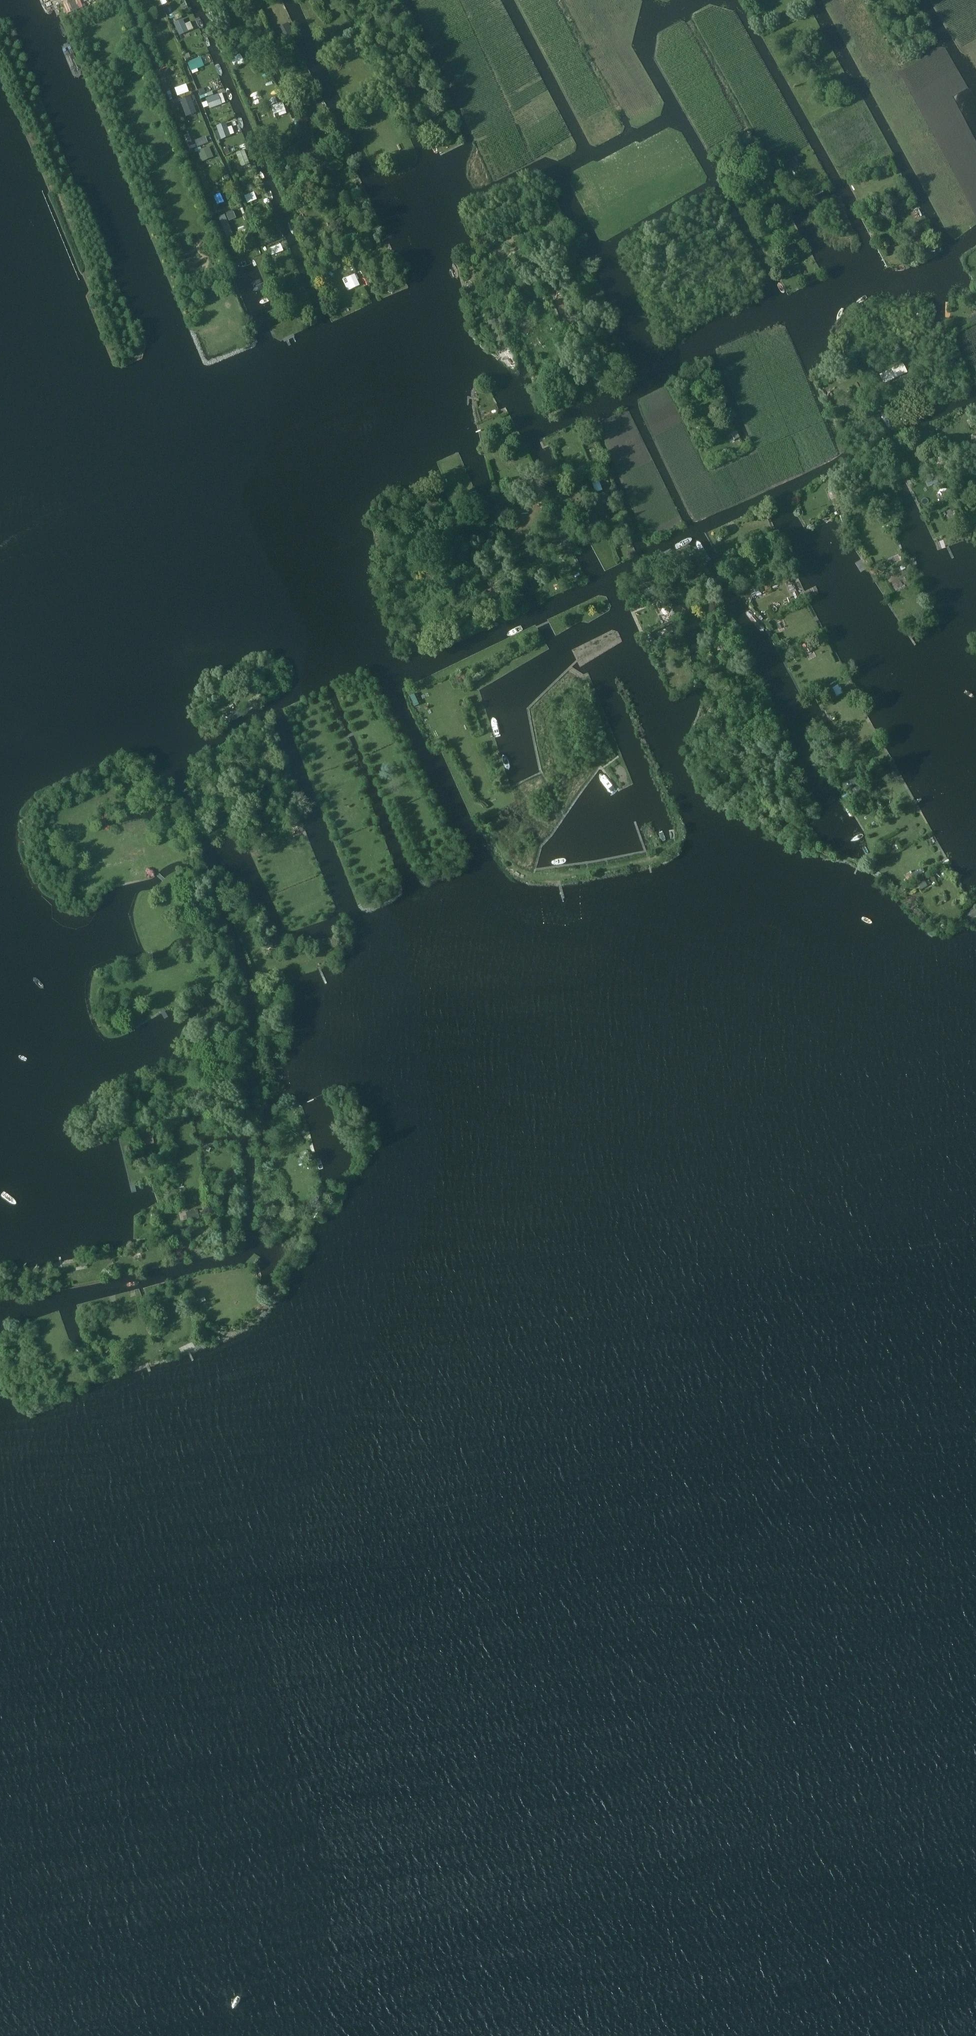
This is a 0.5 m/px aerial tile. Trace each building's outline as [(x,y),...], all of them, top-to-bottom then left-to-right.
[(175,18),(176,21),(183,18),(179,10),(173,13),(174,16),(170,18),(171,19),(175,17),(175,18)] [(183,19),(174,23),(180,36),(189,32),(189,31),(194,29),(190,22),(186,24),(183,19)] [(289,23),(281,27),(287,40),(295,36),(289,23)] [(204,66),(200,57),(188,63),(192,72),(192,71),(193,74),(199,72),(198,69),(204,66)] [(187,84),(175,88),(178,96),(190,92),(187,84)] [(218,95),(206,99),(207,102),(202,103),(204,108),(209,107),(210,109),(222,105),(222,104),(226,103),(223,93),(218,95)] [(180,101),(187,117),(197,113),(191,96),(180,101)] [(273,106),(271,106),(275,118),(287,114),(283,102),(278,104),(276,97),(271,99),(273,106)] [(226,123),(217,127),(221,140),(231,136),(231,135),(235,134),(232,126),(228,128),(226,123)] [(214,158),(210,147),(198,151),(202,161),(204,160),(204,162),(214,158)] [(245,151),(236,155),(240,165),(249,161),(245,151)] [(797,164),(794,158),(787,162),(789,166),(791,164),(792,166),(797,164)] [(885,173),(890,166),(884,162),(879,169),(885,173)] [(254,192),(244,196),(248,204),(257,200),(254,192)] [(221,194),(214,197),(218,205),(225,202),(221,194)] [(234,212),(227,215),(229,222),(237,218),(234,212)] [(233,235),(225,215),(219,217),(227,237),(233,235)] [(269,249),(272,256),(284,251),(281,244),(269,249)] [(348,291),(360,286),(355,274),(343,280),(348,291)] [(235,339),(242,335),(237,323),(230,327),(235,339)] [(885,382),(909,371),(904,360),(880,371),(885,382)] [(227,716),(230,722),(243,715),(240,709),(227,716)] [(145,1145),(152,1143),(150,1132),(143,1134),(145,1145)] [(185,1214),(187,1221),(198,1219),(196,1212),(185,1214)]
